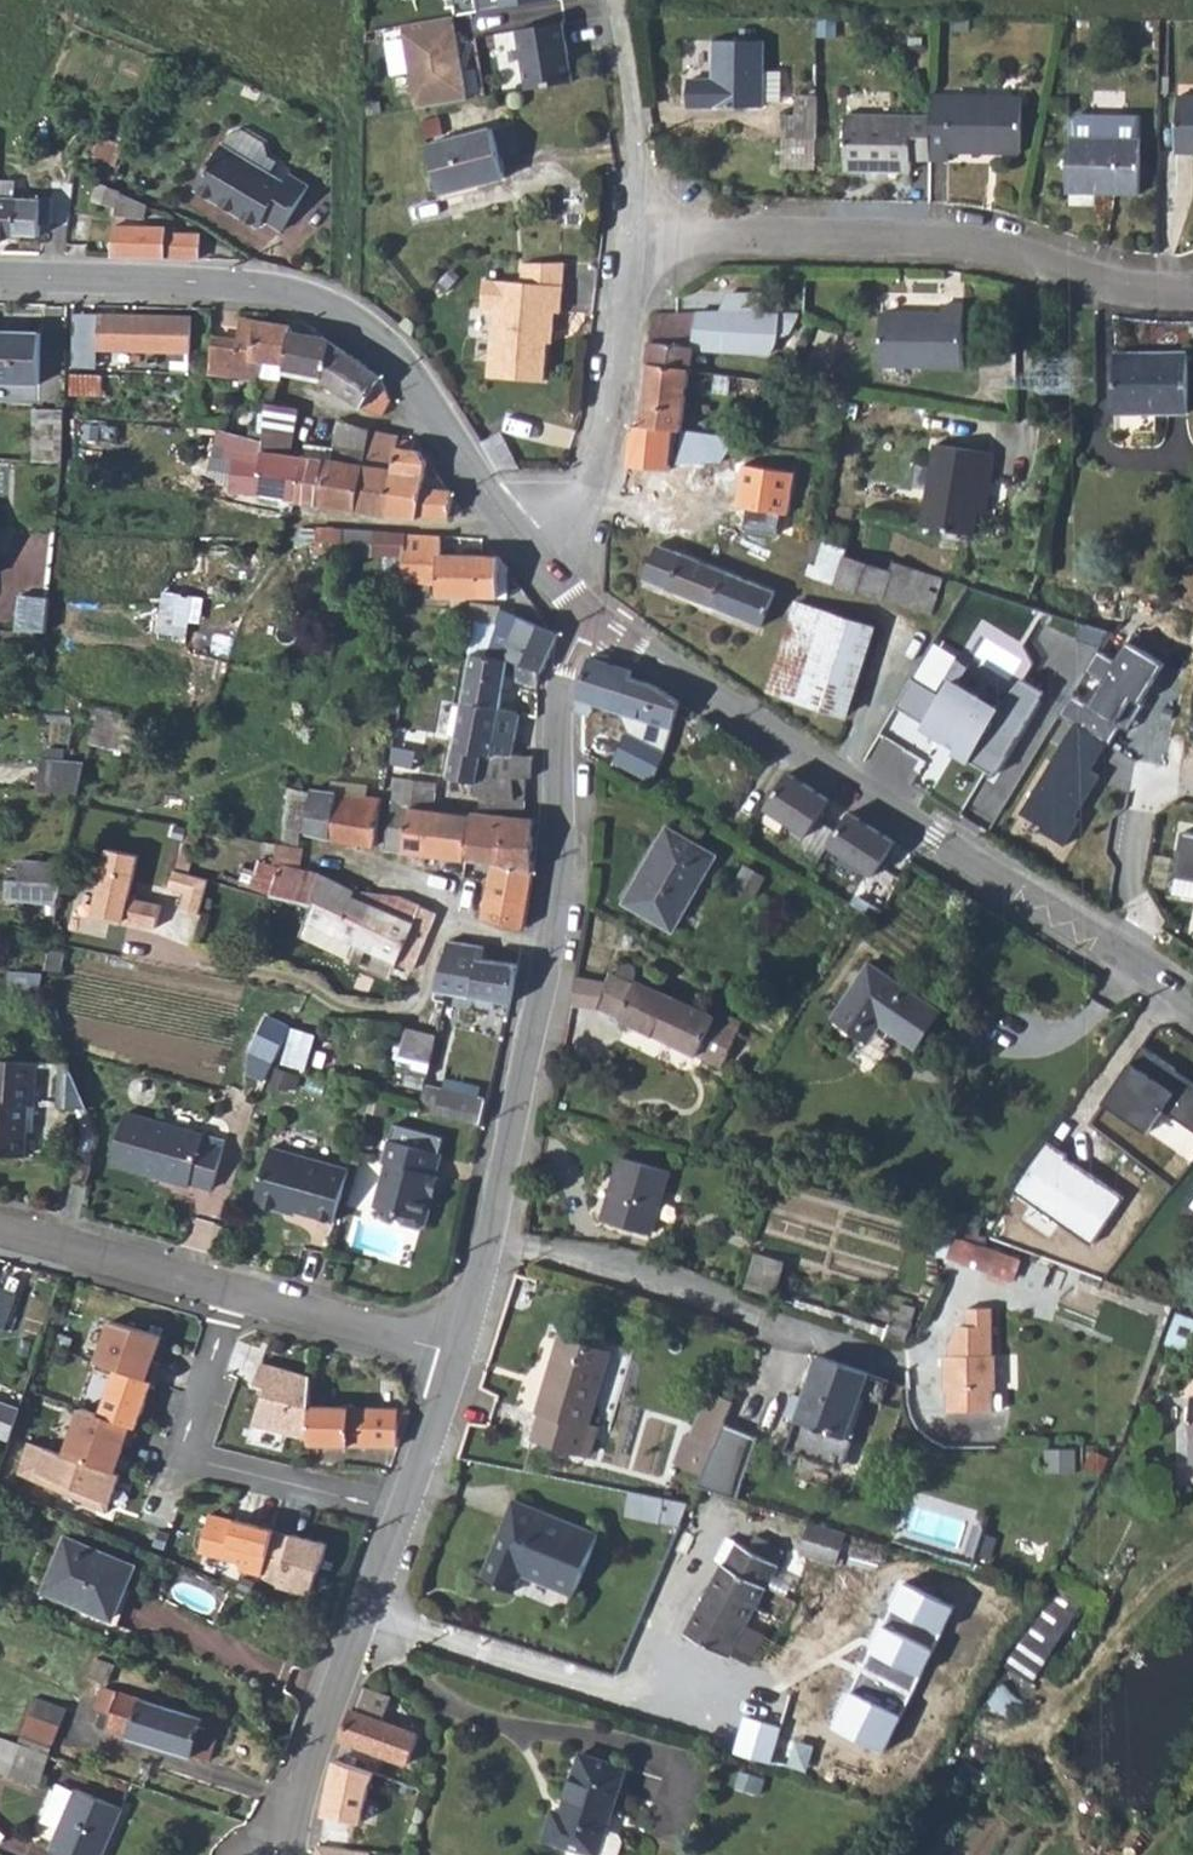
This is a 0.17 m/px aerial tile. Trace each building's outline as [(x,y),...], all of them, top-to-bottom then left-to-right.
[(462,13),(557,0),(556,0),(460,0),(462,13)] [(400,25),(414,109),(466,100),(460,69),(457,69),(451,38),(455,37),(452,17),(400,25)] [(566,19),(518,30),(528,88),(577,80),(566,19)] [(457,69),(460,69),(455,37),(451,38),(457,69)] [(691,82),(690,109),(764,110),(765,43),(717,42),(715,82),(691,82)] [(771,68),(769,97),(782,98),(784,69),(771,68)] [(931,116),(930,160),(948,160),(948,151),(1019,152),(1022,98),(932,97),(931,116)] [(1175,154),(1192,154),(1192,99),(1175,99),(1175,154)] [(784,119),(784,139),(819,140),(820,100),(798,100),(798,118),(784,119)] [(447,131),(488,126),(486,109),(444,115),(447,131)] [(911,159),(930,160),(931,116),(846,115),(845,170),(910,172),(911,159)] [(1138,116),(1068,116),(1065,194),(1137,195),(1138,116)] [(490,135),(425,149),(437,201),(500,187),(500,181),(490,135)] [(221,147),(195,190),(258,227),(263,219),(282,230),(307,187),(287,176),(283,183),(221,147)] [(0,185),(0,198),(15,198),(15,186),(0,185)] [(99,185),(93,201),(113,211),(113,218),(142,220),(142,206),(99,185)] [(15,241),(15,237),(39,237),(39,200),(15,198),(0,198),(0,240),(15,241)] [(113,227),(112,258),(196,261),(197,234),(164,234),(163,228),(113,227)] [(563,282),(483,280),(483,308),(494,308),(492,376),(549,378),(550,329),(555,329),(556,309),(562,309),(563,282)] [(72,305),(71,332),(103,333),(104,306),(72,305)] [(885,321),(884,374),(964,374),(965,313),(946,314),(945,321),(885,321)] [(796,321),(730,318),(726,357),(765,359),(765,363),(771,363),(777,347),(779,338),(791,338),(796,321)] [(654,321),(650,365),(690,370),(696,320),(654,321)] [(209,373),(256,378),(258,360),(284,362),(290,327),(241,321),(238,339),(214,338),(209,373)] [(290,327),(284,362),(285,369),(309,374),(308,378),(325,382),(331,343),(324,338),(310,337),(311,329),(291,322),(290,327)] [(37,386),(39,332),(0,331),(0,384),(37,386)] [(331,343),(325,382),(359,406),(384,417),(389,402),(381,380),(331,343)] [(1078,388),(1078,354),(1034,353),(1033,387),(1078,388)] [(1121,362),(1122,433),(1161,433),(1161,415),(1192,415),(1192,385),(1192,354),(1147,355),(1147,362),(1121,362)] [(258,360),(256,378),(281,381),(285,369),(284,362),(258,360)] [(650,365),(642,428),(674,433),(670,465),(717,468),(724,468),(737,444),(748,424),(755,427),(760,417),(741,409),(723,440),(683,434),(687,397),(690,379),(690,370),(650,365)] [(690,379),(687,397),(703,399),(705,381),(690,379)] [(261,441),(260,451),(292,456),(299,409),(274,405),(268,404),(263,437),(261,441)] [(33,412),(30,462),(59,464),(61,414),(33,412)] [(304,458),(296,501),(355,509),(371,431),(339,422),(332,463),(325,463),(327,449),(310,445),(307,458),(304,458)] [(632,428),(629,468),(666,474),(668,474),(670,465),(674,433),(642,428),(632,428)] [(371,431),(355,509),(387,519),(397,448),(383,446),(385,435),(371,431)] [(261,441),(219,432),(213,460),(207,459),(205,466),(211,468),(209,476),(225,480),(229,458),(238,459),(231,491),(293,500),(296,501),(304,458),(292,456),(260,451),(261,441)] [(385,435),(383,446),(397,448),(398,439),(385,435)] [(397,448),(387,519),(413,521),(449,520),(450,516),(455,516),(456,509),(450,508),(451,495),(449,495),(422,489),(426,462),(420,453),(413,452),(413,442),(398,439),(397,448)] [(932,443),(920,525),(971,533),(980,470),(987,472),(990,452),(932,443)] [(666,474),(661,521),(683,530),(685,510),(706,512),(706,509),(699,508),(699,502),(713,503),(717,468),(670,465),(668,474),(666,474)] [(317,530),(315,555),(341,556),(343,532),(317,530)] [(343,532),(341,556),(371,558),(373,535),(343,532)] [(373,535),(371,558),(378,559),(388,559),(405,560),(407,537),(373,535)] [(405,560),(388,559),(386,583),(437,587),(438,598),(472,599),(508,600),(509,573),(499,561),(480,560),(441,560),(441,540),(407,537),(405,560)] [(818,548),(825,550),(826,546),(827,541),(821,539),(818,548)] [(826,546),(825,550),(818,571),(812,569),(809,578),(936,615),(947,579),(897,565),(897,569),(852,556),(853,553),(826,546)] [(663,547),(647,582),(765,630),(779,595),(663,547)] [(19,597),(14,632),(33,632),(42,633),(45,610),(46,602),(19,597)] [(786,617),(793,619),(798,608),(790,606),(786,617)] [(798,608),(793,619),(767,691),(845,721),(875,636),(798,608)] [(500,614),(494,627),(490,643),(487,660),(503,663),(538,674),(543,676),(561,637),(500,614)] [(472,657),(462,706),(499,713),(506,678),(513,679),(513,683),(538,690),(538,674),(503,663),(487,660),(490,643),(494,627),(473,624),(469,656),(472,657)] [(0,632),(0,640),(0,647),(33,647),(33,632),(14,632),(0,632)] [(1077,721),(1109,740),(1159,665),(1124,644),(1111,663),(1097,653),(1085,672),(1100,684),(1085,708),(1071,700),(1063,712),(1077,721)] [(587,659),(576,700),(620,715),(628,681),(630,673),(587,659)] [(996,707),(950,678),(939,695),(911,680),(895,708),(921,723),(918,729),(967,760),(965,764),(987,778),(1039,694),(1016,680),(996,707)] [(628,681),(620,715),(672,732),(679,705),(652,688),(628,681)] [(462,706),(448,780),(475,785),(481,760),(489,761),(490,755),(506,757),(515,716),(499,713),(462,706)] [(1109,740),(1077,721),(1023,810),(1045,823),(1043,827),(1067,842),(1083,815),(1078,812),(1102,773),(1093,767),(1109,740)] [(628,734),(614,761),(653,781),(660,770),(666,773),(670,766),(663,763),(667,753),(634,736),(628,734)] [(475,785),(473,797),(481,799),(525,803),(525,780),(531,779),(531,759),(506,756),(506,757),(490,755),(489,761),(481,760),(475,785)] [(32,757),(30,790),(63,792),(70,759),(32,757)] [(827,798),(785,772),(762,808),(804,835),(815,818),(827,798)] [(396,777),(392,801),(430,808),(435,784),(396,777)] [(338,783),(337,793),(367,797),(368,787),(338,783)] [(290,789),(283,828),(298,832),(304,833),(311,794),(290,789)] [(311,794),(304,833),(318,837),(374,846),(382,800),(367,797),(337,793),(335,799),(311,794)] [(481,799),(479,814),(520,820),(525,821),(525,803),(481,799)] [(392,801),(383,849),(465,861),(472,818),(432,813),(430,808),(392,801)] [(834,830),(825,845),(871,874),(893,839),(847,810),(834,830)] [(472,818),(465,861),(492,865),(531,871),(532,851),(532,821),(525,821),(520,820),(479,814),(472,813),(472,818)] [(834,830),(815,818),(804,835),(800,842),(819,854),(825,845),(834,830)] [(621,905),(672,934),(716,856),(666,827),(621,905)] [(283,828),(280,844),(295,846),(298,832),(283,828)] [(1186,830),(1179,874),(1192,877),(1192,831),(1186,830)] [(275,879),(272,897),(300,904),(311,906),(319,875),(297,870),(299,849),(295,848),(295,846),(280,844),(277,844),(272,867),(268,867),(265,871),(266,875),(268,878),(275,879)] [(108,846),(94,911),(158,925),(163,902),(130,896),(139,853),(108,846)] [(8,861),(6,880),(49,883),(52,864),(8,861)] [(531,871),(492,865),(483,919),(525,928),(531,871)] [(211,877),(177,866),(176,866),(170,885),(186,890),(181,907),(200,912),(211,877)] [(311,906),(300,904),(297,912),(306,915),(308,910),(338,924),(334,933),(396,962),(421,906),(402,897),(351,891),(319,875),(311,906)] [(6,880),(6,897),(46,901),(49,883),(6,880)] [(421,906),(396,962),(411,969),(437,913),(421,906)] [(483,946),(451,926),(436,976),(456,979),(511,990),(516,966),(481,958),(483,946)] [(334,933),(327,948),(389,977),(396,962),(334,933)] [(869,965),(830,1020),(866,1045),(879,1028),(913,1052),(940,1015),(869,965)] [(604,985),(597,1008),(698,1055),(724,1066),(742,1026),(637,983),(636,985),(631,983),(635,976),(634,972),(630,967),(623,967),(619,968),(616,972),(615,977),(609,975),(604,985)] [(604,985),(565,976),(558,975),(551,998),(597,1008),(604,985)] [(436,976),(433,985),(454,989),(456,979),(436,976)] [(307,1067),(319,1031),(264,1013),(252,1049),(307,1067)] [(403,1028),(395,1056),(425,1065),(433,1037),(403,1028)] [(1103,1103),(1148,1134),(1164,1111),(1192,1129),(1192,1083),(1142,1049),(1103,1103)] [(0,1066),(0,1160),(27,1161),(29,1110),(34,1110),(36,1068),(0,1066)] [(62,1069),(60,1112),(91,1115),(71,1078),(67,1069),(62,1069)] [(420,1083),(415,1106),(484,1127),(488,1104),(420,1083)] [(133,1118),(119,1169),(189,1188),(190,1183),(210,1189),(220,1147),(201,1143),(202,1136),(133,1118)] [(439,1199),(435,1197),(440,1176),(445,1154),(393,1138),(388,1161),(392,1164),(382,1206),(406,1213),(405,1218),(408,1224),(423,1229),(428,1228),(432,1226),(439,1199)] [(1047,1144),(1013,1194),(1089,1244),(1123,1200),(1047,1144)] [(294,1213),(333,1223),(347,1172),(270,1151),(254,1206),(281,1213),(283,1206),(295,1210),(294,1213)] [(618,1158),(599,1221),(645,1234),(664,1171),(618,1158)] [(440,1176),(435,1197),(439,1199),(445,1178),(440,1176)] [(950,1240),(944,1263),(971,1271),(974,1263),(1008,1273),(1012,1258),(950,1240)] [(751,1255),(740,1290),(768,1299),(779,1264),(751,1255)] [(0,1332),(12,1297),(0,1293),(0,1332)] [(988,1311),(963,1312),(963,1330),(955,1330),(947,1349),(947,1360),(941,1360),(942,1395),(945,1395),(946,1416),(992,1414),(991,1393),(994,1393),(993,1358),(990,1358),(988,1311)] [(1169,1339),(1192,1348),(1192,1347),(1192,1316),(1179,1311),(1169,1339)] [(111,1320),(96,1364),(116,1371),(152,1384),(158,1365),(153,1363),(161,1337),(111,1320)] [(540,1413),(533,1439),(590,1455),(597,1430),(589,1427),(611,1355),(561,1339),(539,1411),(540,1413)] [(308,1438),(308,1407),(310,1374),(262,1361),(254,1384),(266,1388),(251,1426),(308,1438)] [(889,1386),(818,1363),(804,1405),(793,1401),(785,1424),(796,1427),(786,1459),(836,1476),(861,1402),(868,1404),(881,1409),(889,1386)] [(116,1371),(100,1417),(136,1430),(152,1384),(116,1371)] [(514,1401),(538,1406),(543,1382),(519,1377),(514,1401)] [(671,1462),(703,1475),(724,1424),(733,1401),(708,1390),(688,1436),(684,1433),(671,1462)] [(861,1402),(836,1476),(843,1478),(868,1404),(861,1402)] [(397,1411),(308,1407),(308,1438),(308,1444),(397,1448),(397,1411)] [(11,1430),(16,1415),(0,1410),(0,1426),(11,1430)] [(80,1411),(65,1453),(116,1471),(123,1446),(129,1448),(136,1430),(100,1417),(80,1411)] [(7,1444),(11,1430),(0,1426),(0,1441),(7,1444)] [(116,1471),(65,1453),(27,1441),(17,1472),(109,1507),(121,1473),(116,1471)] [(628,1503),(626,1526),(659,1529),(661,1507),(628,1503)] [(513,1507),(482,1583),(514,1596),(521,1580),(575,1601),(599,1542),(513,1507)] [(661,1507),(659,1529),(680,1532),(689,1512),(689,1509),(661,1507)] [(273,1533),(273,1531),(209,1515),(205,1530),(199,1528),(194,1546),(199,1553),(241,1563),(239,1570),(262,1577),(273,1533)] [(811,1550),(809,1553),(848,1563),(855,1534),(818,1523),(811,1550)] [(291,1537),(273,1533),(262,1577),(261,1579),(278,1587),(309,1596),(322,1563),(326,1545),(291,1536),(291,1537)] [(66,1537),(42,1592),(111,1622),(135,1567),(66,1537)] [(724,1569),(684,1636),(726,1661),(779,1572),(740,1549),(728,1570),(724,1569)] [(900,1584),(879,1626),(933,1652),(953,1609),(900,1584)] [(1034,1681),(1088,1601),(1064,1585),(1010,1665),(1034,1681)] [(879,1626),(860,1669),(910,1694),(933,1652),(879,1626)] [(860,1669),(829,1730),(880,1753),(910,1694),(860,1669)] [(101,1688),(93,1710),(109,1714),(104,1730),(209,1760),(220,1723),(101,1688)] [(33,1698),(27,1715),(56,1726),(63,1709),(33,1698)] [(351,1710),(341,1739),(406,1762),(408,1759),(414,1761),(416,1754),(410,1752),(416,1734),(351,1710)] [(27,1715),(21,1732),(50,1742),(56,1726),(27,1715)] [(0,1736),(0,1767),(3,1768),(31,1779),(42,1751),(0,1736)] [(538,1837),(590,1854),(591,1854),(621,1769),(578,1754),(558,1812),(548,1809),(538,1837)] [(334,1757),(322,1813),(360,1821),(372,1772),(334,1757)] [(53,1826),(68,1788),(50,1781),(35,1819),(53,1826)] [(45,1846),(65,1854),(98,1854),(118,1805),(70,1786),(68,1788),(53,1826),(45,1846)] [(316,1843),(313,1854),(366,1854),(367,1850),(316,1843)]
